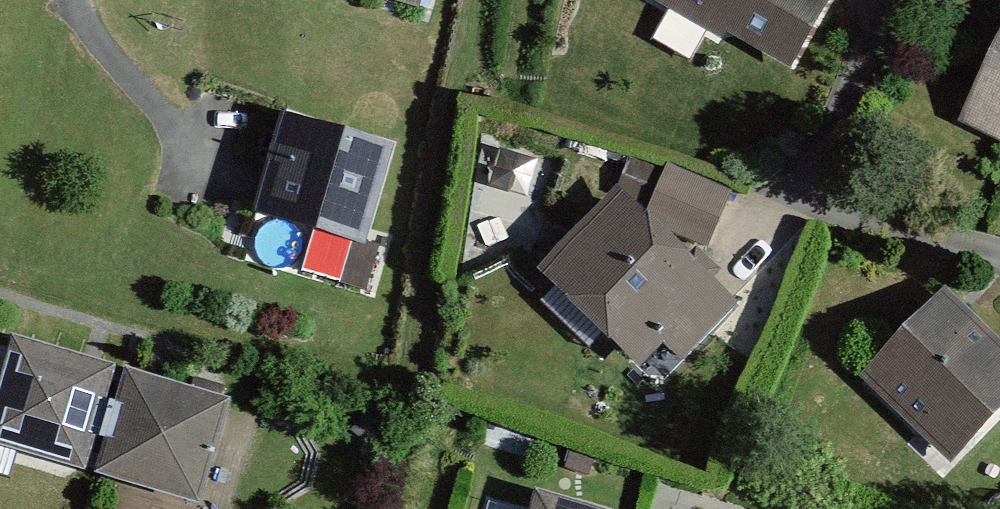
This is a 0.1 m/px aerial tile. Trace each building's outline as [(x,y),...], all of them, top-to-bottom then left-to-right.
[(393,4),(421,12),(424,0),(394,0),(393,4)] [(793,70),(832,0),(652,0),(722,39),(725,32),(793,70)] [(981,99),(993,104),(978,134),(999,145),(999,60),(981,99)] [(394,146),(282,114),(252,214),(353,242),(365,246),(366,242),(394,146)] [(737,193),(674,170),(659,210),(722,233),(737,193)] [(563,281),(544,301),(592,347),(607,331),(644,365),(671,337),(692,358),(740,308),(621,194),(550,268),(563,281)] [(353,242),(340,284),(366,292),(379,245),(366,242),(365,246),(353,242)] [(858,377),(951,465),(999,413),(999,342),(943,288),(858,377)] [(115,407),(107,405),(116,373),(16,344),(0,399),(0,446),(87,472),(96,440),(105,443),(115,407)] [(124,409),(115,407),(105,443),(113,445),(104,475),(206,504),(234,406),(133,377),(124,409)] [(371,417),(356,436),(377,452),(392,433),(371,417)]
